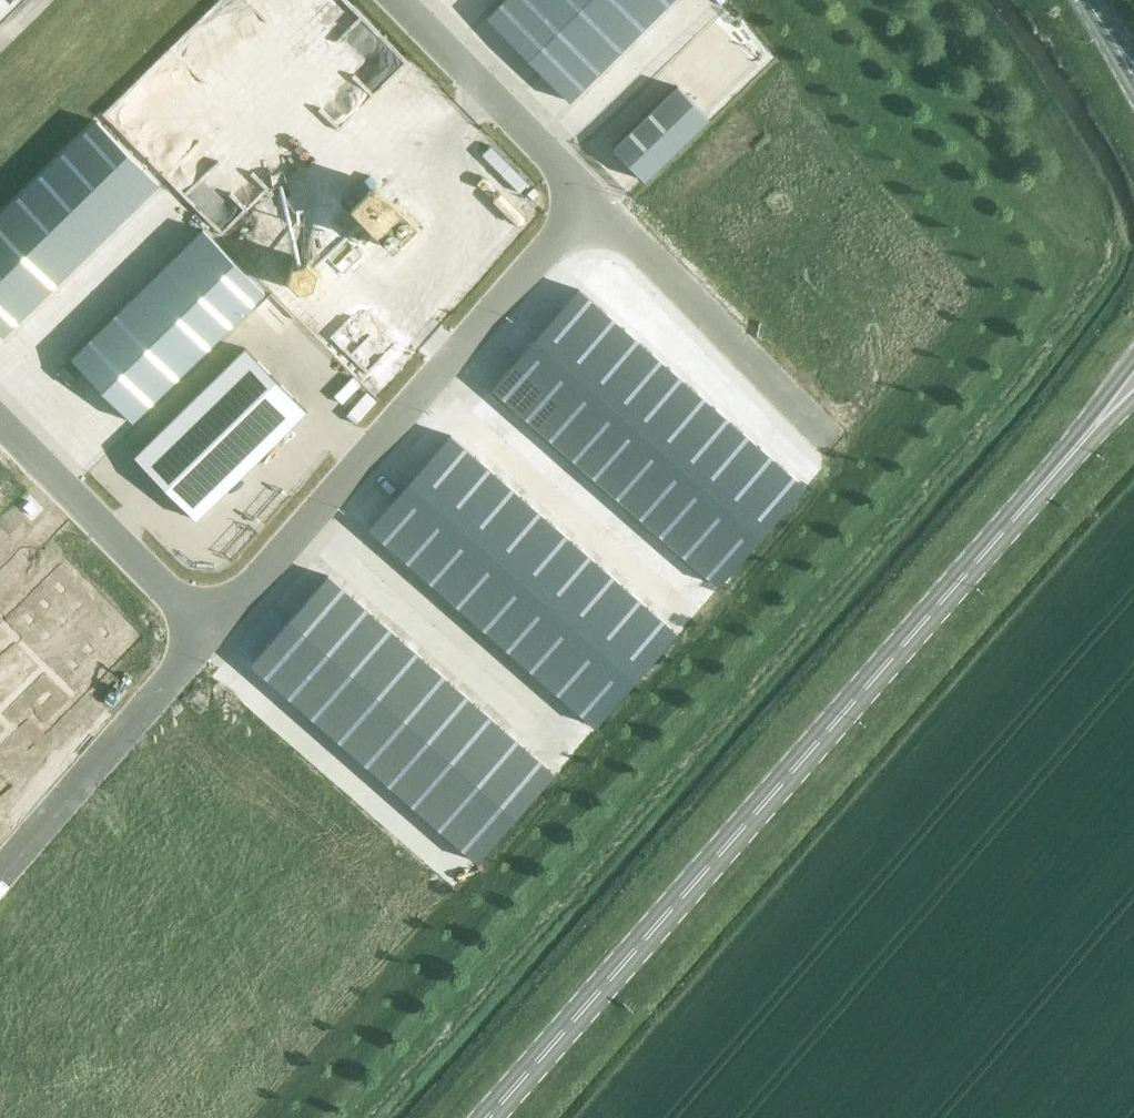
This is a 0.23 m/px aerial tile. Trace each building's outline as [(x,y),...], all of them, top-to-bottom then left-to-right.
[(23,0),(0,0),(0,23),(23,0)] [(487,19),(515,46),(554,7),(547,0),(506,0),(487,19)] [(554,7),(568,21),(588,0),(547,0),(554,7)] [(581,34),(609,62),(632,39),(594,0),(588,0),(568,21),(581,34)] [(632,39),(655,16),(640,0),(594,0),(632,39)] [(671,0),(640,0),(655,16),(671,0)] [(515,46),(542,73),(581,34),(568,21),(554,7),(515,46)] [(581,34),(542,73),(569,101),(609,62),(581,34)] [(676,88),(613,149),(644,181),(707,120),(676,88)] [(95,119),(73,141),(136,206),(159,185),(95,119)] [(73,141),(51,163),(114,228),(136,206),(73,141)] [(491,147),(482,156),(520,193),(529,184),(491,147)] [(51,163),(28,184),(92,250),(114,228),(51,163)] [(376,183),(351,208),(393,251),(418,226),(376,183)] [(28,184),(6,206),(38,239),(70,271),(92,250),(28,184)] [(0,212),(0,275),(4,271),(38,239),(6,206),(0,212)] [(201,228),(179,250),(242,315),(264,293),(201,228)] [(38,239),(4,271),(36,304),(70,271),(38,239)] [(179,250),(156,271),(220,336),(242,315),(179,250)] [(0,275),(0,333),(3,336),(36,304),(4,271),(0,275)] [(156,271),(134,293),(166,326),(198,358),(220,336),(156,271)] [(578,289),(557,314),(602,354),(623,329),(578,289)] [(134,293),(69,356),(101,389),(166,326),(134,293)] [(557,314),(535,339),(580,378),(602,354),(557,314)] [(166,326),(101,389),(132,422),(198,358),(166,326)] [(602,354),(580,378),(603,398),(646,349),(623,329),(602,354)] [(535,339),(513,364),(558,403),(580,378),(535,339)] [(245,349),(134,457),(196,521),(307,412),(245,349)] [(646,349),(603,398),(626,418),(669,369),(646,349)] [(513,364),(492,388),(537,428),(558,403),(513,364)] [(669,369),(626,418),(648,438),(692,389),(669,369)] [(558,403),(537,428),(560,448),(603,398),(580,378),(558,403)] [(692,389),(648,438),(671,458),(714,408),(692,389)] [(603,398),(560,448),(583,468),(626,418),(603,398)] [(714,408),(671,458),(694,478),(737,428),(714,408)] [(626,418),(583,468),(605,487),(648,438),(626,418)] [(737,428),(694,478),(716,497),(760,448),(737,428)] [(452,435),(431,459),(481,503),(502,479),(452,435)] [(648,438),(605,487),(628,507),(671,458),(648,438)] [(760,448),(716,497),(739,517),(782,468),(760,448)] [(671,458),(628,507),(651,527),(694,478),(671,458)] [(431,459),(410,483),(460,527),(481,503),(431,459)] [(782,468),(739,517),(762,537),(805,488),(782,468)] [(694,478),(651,527),(673,547),(716,497),(694,478)] [(481,503),(460,527),(485,549),(527,502),(502,479),(481,503)] [(410,483),(389,506),(439,550),(460,527),(410,483)] [(716,497),(673,547),(696,567),(739,517),(716,497)] [(527,502),(485,549),(510,571),(553,524),(527,502)] [(389,506),(369,529),(419,573),(439,550),(389,506)] [(739,517),(696,567),(719,587),(762,537),(739,517)] [(553,524),(510,571),(536,594),(578,546),(553,524)] [(439,550),(419,573),(444,596),(485,549),(460,527),(439,550)] [(578,546),(536,594),(561,616),(603,568),(578,546)] [(485,549),(444,596),(469,618),(510,571),(485,549)] [(603,568),(561,616),(586,638),(628,591),(603,568)] [(510,571),(469,618),(494,640),(536,594),(510,571)] [(328,577),(309,598),(359,643),(378,621),(328,577)] [(628,591),(586,638),(611,660),(653,613),(628,591)] [(536,594),(494,640),(519,663),(561,616),(536,594)] [(309,598),(289,621),(339,665),(359,643),(309,598)] [(653,613),(611,660),(637,683),(679,636),(653,613)] [(561,616),(519,663),(544,685),(586,638),(561,616)] [(289,621),(270,642),(320,687),(339,665),(289,621)] [(359,643),(339,665),(365,687),(404,643),(378,621),(359,643)] [(586,638),(544,685),(570,707),(611,660),(586,638)] [(270,642),(250,664),(300,709),(320,687),(270,642)] [(404,643),(365,687),(390,709),(429,665),(404,643)] [(611,660),(570,707),(595,730),(637,683),(611,660)] [(320,687),(300,709),(326,731),(364,688),(365,687),(339,665),(320,687)] [(429,665),(390,709),(415,731),(454,687),(429,665)] [(364,688),(326,731),(351,753),(390,709),(365,687),(364,688)] [(454,687),(415,731),(440,754),(479,710),(454,687)] [(390,709),(351,753),(376,775),(415,731),(390,709)] [(479,710),(440,754),(465,776),(504,732),(479,710)] [(415,731),(376,775),(401,798),(440,754),(415,731)] [(504,732),(465,776),(490,798),(529,754),(504,732)] [(568,751),(557,764),(561,768),(564,771),(576,758),(573,755),(568,751)] [(440,754),(401,798),(426,820),(465,776),(440,754)] [(529,754),(490,798),(515,820),(554,776),(529,754)] [(465,776),(426,820),(451,842),(490,798),(465,776)] [(490,798),(451,842),(476,864),(515,820),(490,798)]
